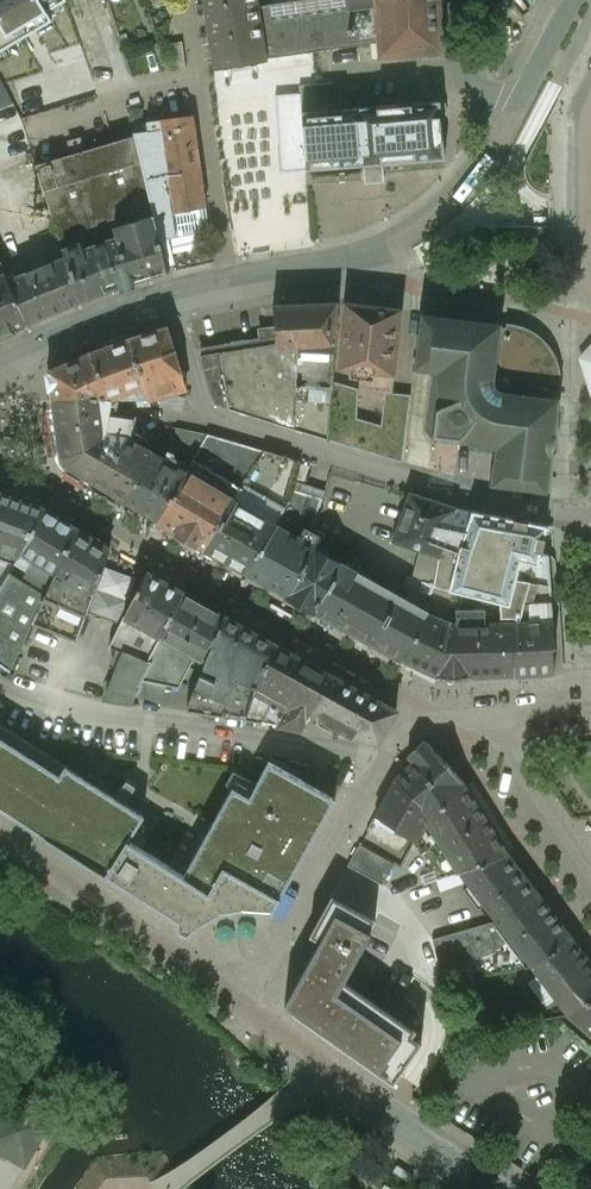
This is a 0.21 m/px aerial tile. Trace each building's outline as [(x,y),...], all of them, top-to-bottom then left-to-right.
[(3,53),(58,20),(70,13),(65,0),(0,0),(0,47),(3,53)] [(215,69),(267,62),(267,60),(258,7),(257,0),(204,0),(215,69)] [(346,10),(323,14),(273,21),(273,20),(272,21),(272,20),(271,13),(270,7),(270,6),(260,7),(258,7),(267,60),(269,60),(268,59),(379,43),(377,8),(368,9),(368,0),(345,0),(346,10)] [(368,9),(377,8),(379,43),(380,57),(442,52),(438,0),(368,0),(368,9)] [(94,82),(70,13),(58,20),(72,61),(67,63),(60,67),(59,73),(60,80),(64,84),(73,87),(80,87),(94,82)] [(0,80),(0,146),(5,161),(31,151),(22,120),(0,80)] [(333,83),(300,86),(302,113),(336,110),(333,83)] [(336,110),(302,113),(306,170),(363,166),(364,175),(383,173),(382,164),(443,159),(440,118),(442,118),(441,110),(439,110),(439,102),(336,110)] [(195,126),(161,130),(163,144),(172,213),(206,206),(195,126)] [(135,136),(36,164),(63,250),(105,237),(120,286),(167,272),(160,240),(137,146),(135,136)] [(163,144),(137,146),(160,240),(195,232),(203,227),(207,219),(206,206),(172,213),(163,144)] [(3,241),(0,234),(0,259),(9,280),(24,274),(9,238),(3,241)] [(105,237),(63,250),(65,257),(79,302),(120,286),(105,237)] [(24,274),(9,280),(26,324),(79,302),(65,257),(24,274)] [(26,324),(9,280),(0,259),(0,336),(26,324)] [(337,303),(273,305),(276,344),(276,351),(296,350),(294,384),(331,387),(332,381),(337,303)] [(400,310),(346,303),(339,368),(352,369),(352,375),(370,377),(368,391),(385,392),(391,392),(400,310)] [(520,330),(501,327),(502,323),(421,313),(414,369),(436,372),(435,383),(436,393),(438,400),(440,407),(436,408),(432,435),(460,439),(463,435),(469,440),(477,444),(483,446),(495,449),(491,481),(490,485),(547,492),(547,491),(551,492),(561,397),(555,396),(557,381),(556,375),(555,370),(555,367),(553,363),(552,358),(548,352),(544,346),(539,341),(535,338),(533,336),(530,335),(527,333),(525,332),(520,330)] [(556,333),(502,323),(501,327),(520,330),(525,332),(527,333),(530,335),(533,336),(535,338),(539,341),(544,346),(548,352),(552,358),(553,363),(555,367),(555,370),(556,375),(557,381),(555,396),(561,397),(551,492),(547,491),(547,492),(490,485),(491,481),(489,481),(489,486),(552,494),(562,397),(556,333)] [(166,327),(130,339),(146,386),(151,401),(186,389),(166,327)] [(130,339),(88,354),(48,371),(53,399),(82,395),(110,398),(110,397),(146,386),(130,339)] [(276,344),(221,354),(224,376),(229,409),(290,429),(294,384),(296,350),(276,351),(276,344)] [(460,439),(432,435),(436,408),(440,407),(438,400),(436,393),(435,383),(436,372),(414,369),(411,395),(402,461),(460,477),(489,481),(491,481),(495,449),(483,446),(477,444),(469,440),(463,435),(460,439)] [(224,376),(208,379),(213,394),(215,400),(219,405),(229,409),(224,376)] [(358,389),(332,381),(331,387),(330,410),(356,418),(358,389)] [(331,387),(294,384),(290,429),(328,440),(330,410),(331,387)] [(391,392),(385,392),(381,425),(395,429),(387,457),(402,461),(411,395),(391,392)] [(110,398),(82,395),(53,399),(61,463),(92,480),(99,468),(102,452),(103,441),(114,442),(126,444),(128,434),(132,413),(109,409),(110,398)] [(356,418),(330,410),(328,440),(387,457),(395,429),(381,425),(356,418)] [(126,444),(114,442),(111,454),(105,452),(102,452),(99,468),(92,480),(122,500),(156,444),(144,437),(141,442),(128,434),(126,444)] [(262,450),(206,434),(186,468),(156,519),(205,549),(233,501),(262,450)] [(166,450),(156,444),(122,500),(155,519),(156,519),(186,468),(163,455),(166,450)] [(262,450),(233,501),(256,514),(289,458),(262,450)] [(321,499),(289,488),(284,505),(274,524),(285,530),(292,515),(312,526),(321,499)] [(0,492),(0,549),(19,557),(22,552),(44,509),(0,492)] [(456,509),(411,494),(394,541),(420,549),(438,555),(447,531),(456,509)] [(256,514),(233,501),(205,549),(245,572),(274,524),(256,514)] [(76,527),(44,509),(22,552),(56,573),(76,527)] [(552,527),(470,512),(460,542),(448,588),(433,585),(426,615),(452,624),(516,620),(520,620),(530,582),(557,586),(552,527)] [(292,515),(285,530),(274,524),(245,572),(288,595),(314,547),(322,533),(311,528),(312,526),(292,515)] [(56,573),(33,622),(78,638),(90,605),(108,557),(110,549),(76,527),(56,573)] [(452,532),(447,531),(438,555),(440,555),(433,585),(448,588),(460,542),(450,539),(452,532)] [(340,561),(314,547),(288,595),(287,596),(313,610),(340,561)] [(420,549),(405,602),(426,615),(433,585),(440,555),(438,555),(420,549)] [(0,588),(0,663),(11,670),(33,622),(56,573),(22,552),(19,557),(0,588)] [(356,634),(378,587),(355,572),(356,570),(340,561),(313,610),(356,634)] [(122,622),(110,646),(125,653),(126,652),(148,661),(160,637),(183,592),(147,572),(144,578),(122,622)] [(557,586),(530,582),(520,620),(516,620),(518,647),(513,648),(514,675),(562,671),(557,586)] [(378,587),(356,634),(403,659),(426,615),(405,602),(378,587)] [(224,615),(183,592),(160,637),(205,663),(224,615)] [(117,611),(100,602),(96,608),(114,617),(117,611)] [(273,642),(224,615),(205,663),(203,668),(219,674),(216,682),(200,676),(193,693),(187,708),(223,714),(235,679),(257,686),(273,642)] [(516,620),(452,624),(426,615),(403,659),(439,675),(439,677),(469,677),(469,675),(514,675),(513,648),(518,647),(516,620)] [(205,663),(160,637),(148,661),(150,662),(141,680),(166,685),(180,687),(193,693),(203,668),(205,663)] [(331,674),(273,642),(257,686),(255,692),(287,710),(279,724),(300,729),(309,713),(331,674)] [(148,661),(126,652),(125,653),(106,701),(131,705),(135,694),(141,680),(150,662),(148,661)] [(343,730),(364,692),(331,674),(309,713),(318,718),(326,722),(343,730)] [(257,686),(235,679),(223,714),(245,718),(255,692),(257,686)] [(166,685),(141,680),(135,694),(160,702),(166,685)] [(287,710),(255,692),(245,718),(279,724),(287,710)] [(364,692),(343,730),(353,737),(378,743),(396,711),(364,692)] [(326,722),(318,718),(313,727),(321,731),(326,722)] [(269,762),(250,796),(233,787),(184,876),(137,846),(129,841),(144,816),(65,766),(60,775),(0,737),(0,809),(177,922),(176,924),(176,927),(176,930),(177,932),(179,933),(180,935),(182,936),(186,936),(190,935),(192,933),(193,932),(196,929),(200,926),(205,922),(210,919),(219,915),(224,913),(225,918),(231,916),(237,915),(236,910),(247,909),(260,910),(267,912),(272,913),(336,798),(333,797),(269,762)] [(431,748),(424,741),(409,755),(412,762),(398,775),(376,815),(398,827),(397,829),(416,840),(427,821),(429,816),(463,785),(465,784),(432,747),(431,748)] [(349,771),(344,780),(348,782),(353,774),(349,771)] [(136,787),(126,781),(120,791),(129,797),(136,787)] [(507,853),(463,785),(429,816),(427,821),(460,870),(507,853)] [(460,870),(427,821),(416,840),(415,843),(422,853),(431,848),(449,876),(461,871),(460,870)] [(406,871),(360,844),(348,865),(394,891),(406,871)] [(507,853),(460,870),(461,871),(471,884),(465,890),(480,909),(486,904),(498,921),(537,892),(507,853)] [(308,937),(350,964),(383,911),(328,877),(296,931),(308,937)] [(569,936),(537,892),(498,921),(532,964),(569,936)] [(488,924),(434,939),(441,967),(496,952),(488,924)] [(569,936),(532,964),(569,1015),(590,998),(590,965),(569,936)] [(350,964),(308,937),(286,971),(328,997),(348,968),(350,964)] [(392,998),(348,968),(328,997),(306,1029),(350,1059),(392,998)] [(328,997),(286,971),(266,1000),(306,1029),(328,997)] [(476,977),(444,983),(448,1001),(479,994),(476,977)] [(427,1022),(392,998),(350,1059),(393,1089),(430,1033),(423,1029),(427,1022)] [(569,1015),(590,1034),(590,998),(569,1015)] [(0,1088),(0,1120),(14,1096),(0,1088)] [(14,1096),(0,1120),(0,1150),(9,1155),(21,1135),(34,1142),(49,1116),(14,1096)]
